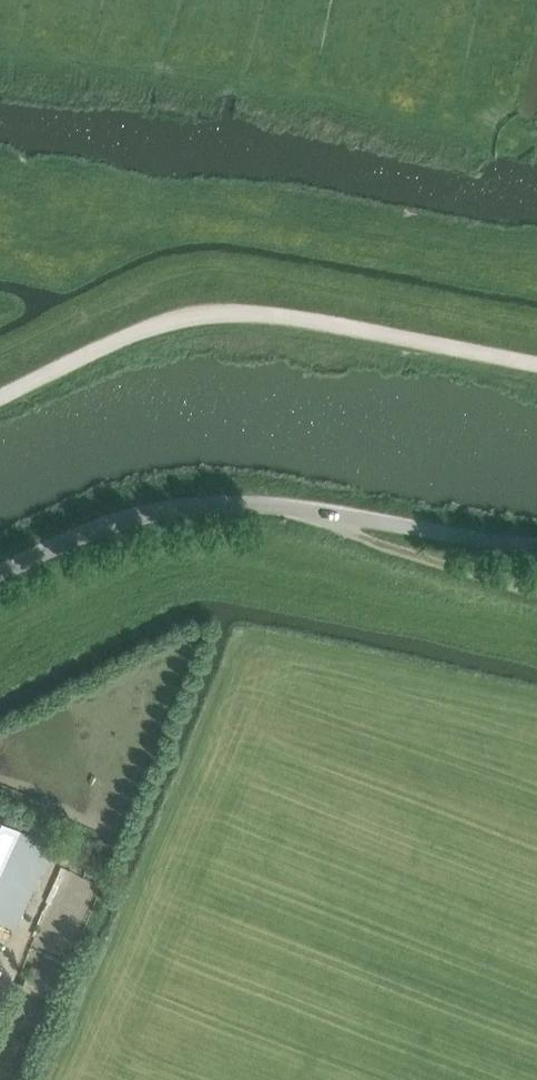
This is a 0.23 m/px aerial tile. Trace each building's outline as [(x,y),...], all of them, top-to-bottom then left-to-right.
[(33,836),(0,822),(0,909),(33,836)]
